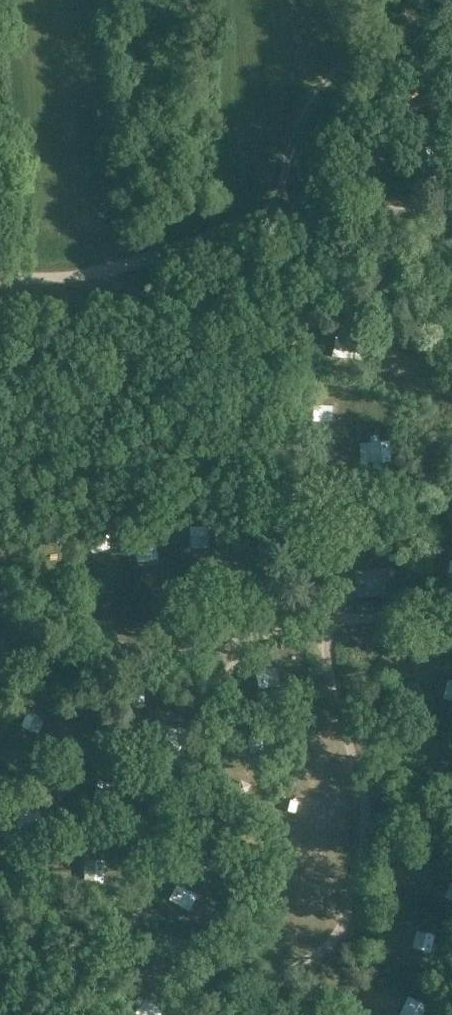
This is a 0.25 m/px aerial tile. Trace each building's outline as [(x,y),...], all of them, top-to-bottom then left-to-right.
[(386,591),(385,574),(357,576),(358,593),(386,591)]
